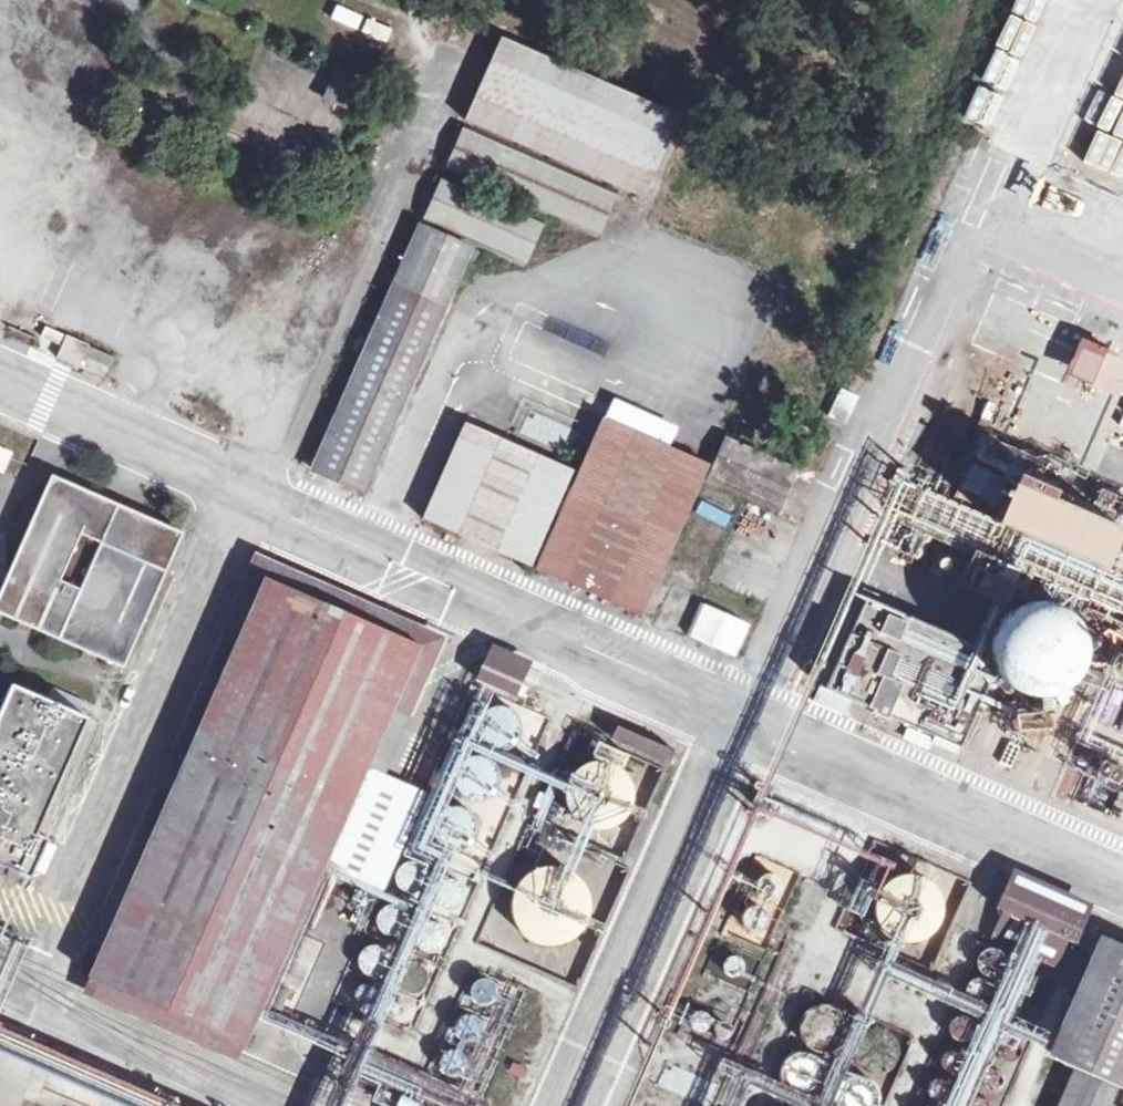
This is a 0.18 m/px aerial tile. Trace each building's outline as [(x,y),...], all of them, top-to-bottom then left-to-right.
[(687,129),(512,51),(475,132),(624,199),(652,210),(687,129)] [(340,61),(329,89),(354,100),(366,73),(340,61)] [(624,199),(475,132),(455,178),(604,244),(624,199)] [(449,191),(431,230),(534,276),(551,237),(449,191)] [(483,259),(429,235),(318,482),(371,504),(483,259)] [(69,331),(60,354),(82,363),(86,353),(92,340),(69,331)] [(92,340),(86,353),(114,364),(119,351),(92,340)] [(1122,371),(1122,361),(1079,341),(1065,373),(1113,394),(1122,371)] [(718,477),(612,429),(543,581),(649,628),(715,483),(718,477)] [(581,481),(473,433),(430,530),(536,578),(581,481)] [(718,477),(715,483),(789,516),(805,482),(732,449),(718,477)] [(189,542),(65,486),(3,617),(130,675),(189,542)] [(1002,534),(1112,580),(1122,554),(1122,544),(1017,499),(1002,534)] [(429,655),(272,584),(94,984),(252,1054),(329,880),(368,792),(429,655)] [(830,700),(963,761),(993,705),(979,657),(873,608),(830,700)] [(712,619),(698,649),(738,667),(751,637),(712,619)] [(499,651),(482,688),(524,706),(541,670),(499,651)] [(18,692),(0,732),(0,869),(36,885),(53,846),(43,840),(95,727),(18,692)] [(635,712),(618,749),(676,774),(692,735),(635,712)] [(368,792),(329,880),(385,906),(424,818),(368,792)] [(544,852),(513,895),(505,890),(483,921),(502,934),(509,925),(554,958),(575,929),(546,908),(554,897),(579,915),(595,893),(566,872),(568,870),(544,852)] [(1105,954),(1055,1065),(1082,1077),(1069,1105),(1122,1105),(1122,962),(1105,954)] [(497,1007),(494,980),(468,984),(472,1010),(497,1007)] [(297,1033),(329,1047),(337,1029),(305,1014),(297,1033)] [(457,1040),(481,1035),(476,1017),(453,1023),(457,1040)] [(357,1093),(387,1105),(478,1105),(373,1059),(357,1093)] [(661,1097),(682,1105),(720,1105),(725,1094),(672,1072),(661,1097)]
